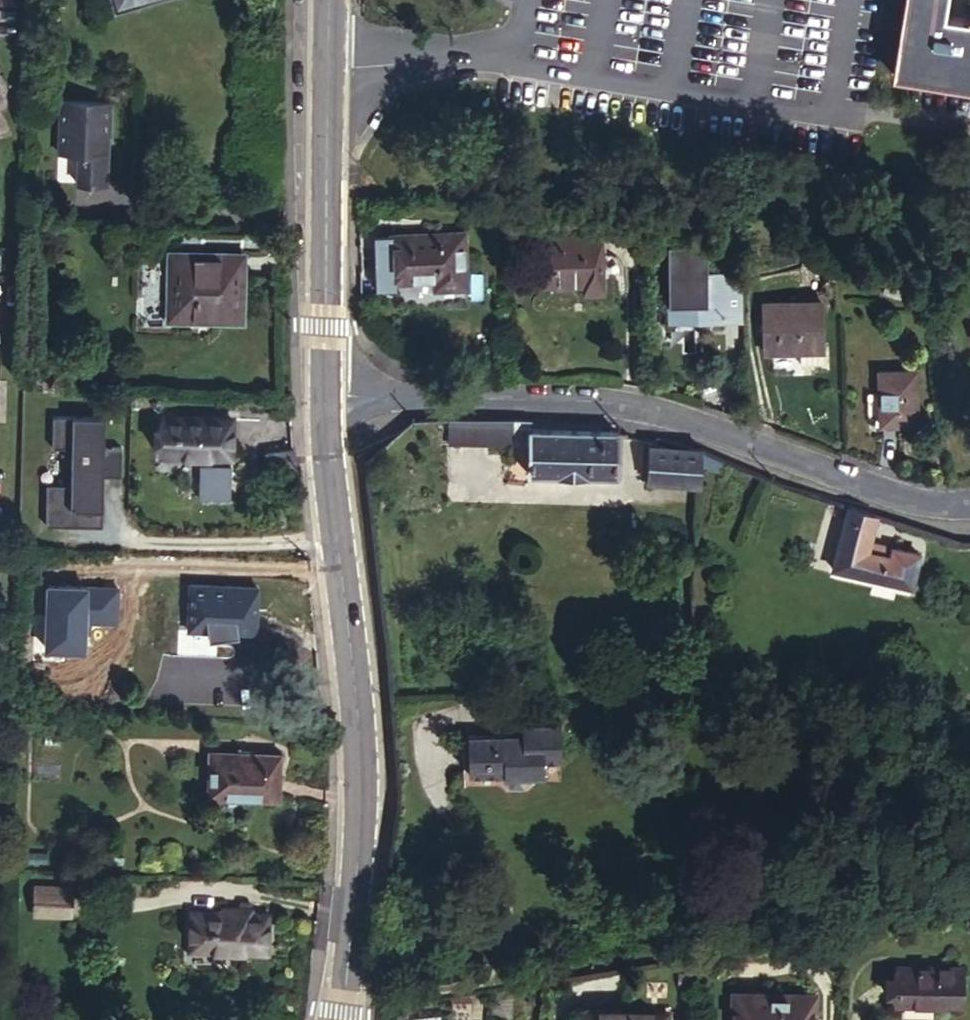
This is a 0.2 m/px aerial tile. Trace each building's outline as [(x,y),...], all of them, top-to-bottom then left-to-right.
[(118,12),(160,0),(115,0),(118,12)] [(893,80),(969,93),(969,26),(943,21),(946,0),(907,0),(893,80)] [(114,107),(63,105),(61,157),(80,157),(79,187),(109,188),(110,157),(106,157),(107,139),(113,139),(114,107)] [(709,234),(668,234),(670,312),(690,312),(691,330),(727,328),(727,302),(729,302),(729,278),(710,278),(709,234)] [(433,281),(434,288),(463,287),(461,237),(374,238),(374,289),(391,289),(391,281),(433,281)] [(602,290),(600,238),(538,239),(539,282),(583,282),(583,291),(602,290)] [(234,256),(165,253),(163,318),(233,318),(234,256)] [(746,277),(729,278),(729,302),(727,302),(727,328),(747,329),(746,277)] [(827,302),(764,300),(764,323),(771,324),(770,349),(826,351),(827,302)] [(690,312),(670,312),(671,330),(691,330),(690,312)] [(910,368),(873,371),(880,420),(915,416),(910,368)] [(228,417),(160,416),(160,453),(208,454),(208,462),(200,462),(200,496),(227,496),(227,463),(225,463),(225,455),(228,455),(228,417)] [(104,418),(56,417),(55,447),(74,447),(74,483),(49,483),(48,522),(102,523),(103,483),(99,483),(100,474),(103,474),(121,475),(122,448),(103,448),(104,418)] [(447,419),(446,447),(510,448),(511,420),(447,419)] [(511,420),(510,448),(529,449),(529,434),(530,421),(511,420)] [(529,434),(529,449),(528,476),(617,479),(618,435),(529,434)] [(645,483),(697,485),(697,470),(698,450),(646,448),(645,483)] [(698,450),(697,470),(713,477),(720,460),(698,450)] [(874,514),(845,505),(826,569),(905,590),(914,555),(885,548),(884,549),(864,544),(874,514)] [(176,587),(178,631),(205,632),(241,632),(241,588),(176,587)] [(205,632),(178,631),(162,632),(162,656),(194,657),(195,649),(204,647),(205,632)] [(467,734),(468,774),(496,775),(510,787),(524,787),(534,777),(543,777),(543,760),(561,760),(561,723),(521,722),(521,734),(521,739),(505,739),(502,734),(467,734)] [(247,752),(212,752),(210,795),(282,797),(283,753),(264,752),(264,742),(249,741),(247,752)] [(74,889),(40,888),(39,910),(72,910),(74,889)] [(203,916),(170,916),(170,946),(248,947),(247,916),(228,915),(228,909),(203,908),(203,916)] [(958,966),(893,966),(892,1005),(958,1005),(958,966)] [(814,996),(731,995),(731,1019),(810,1019),(810,1017),(814,1018),(814,996)]
